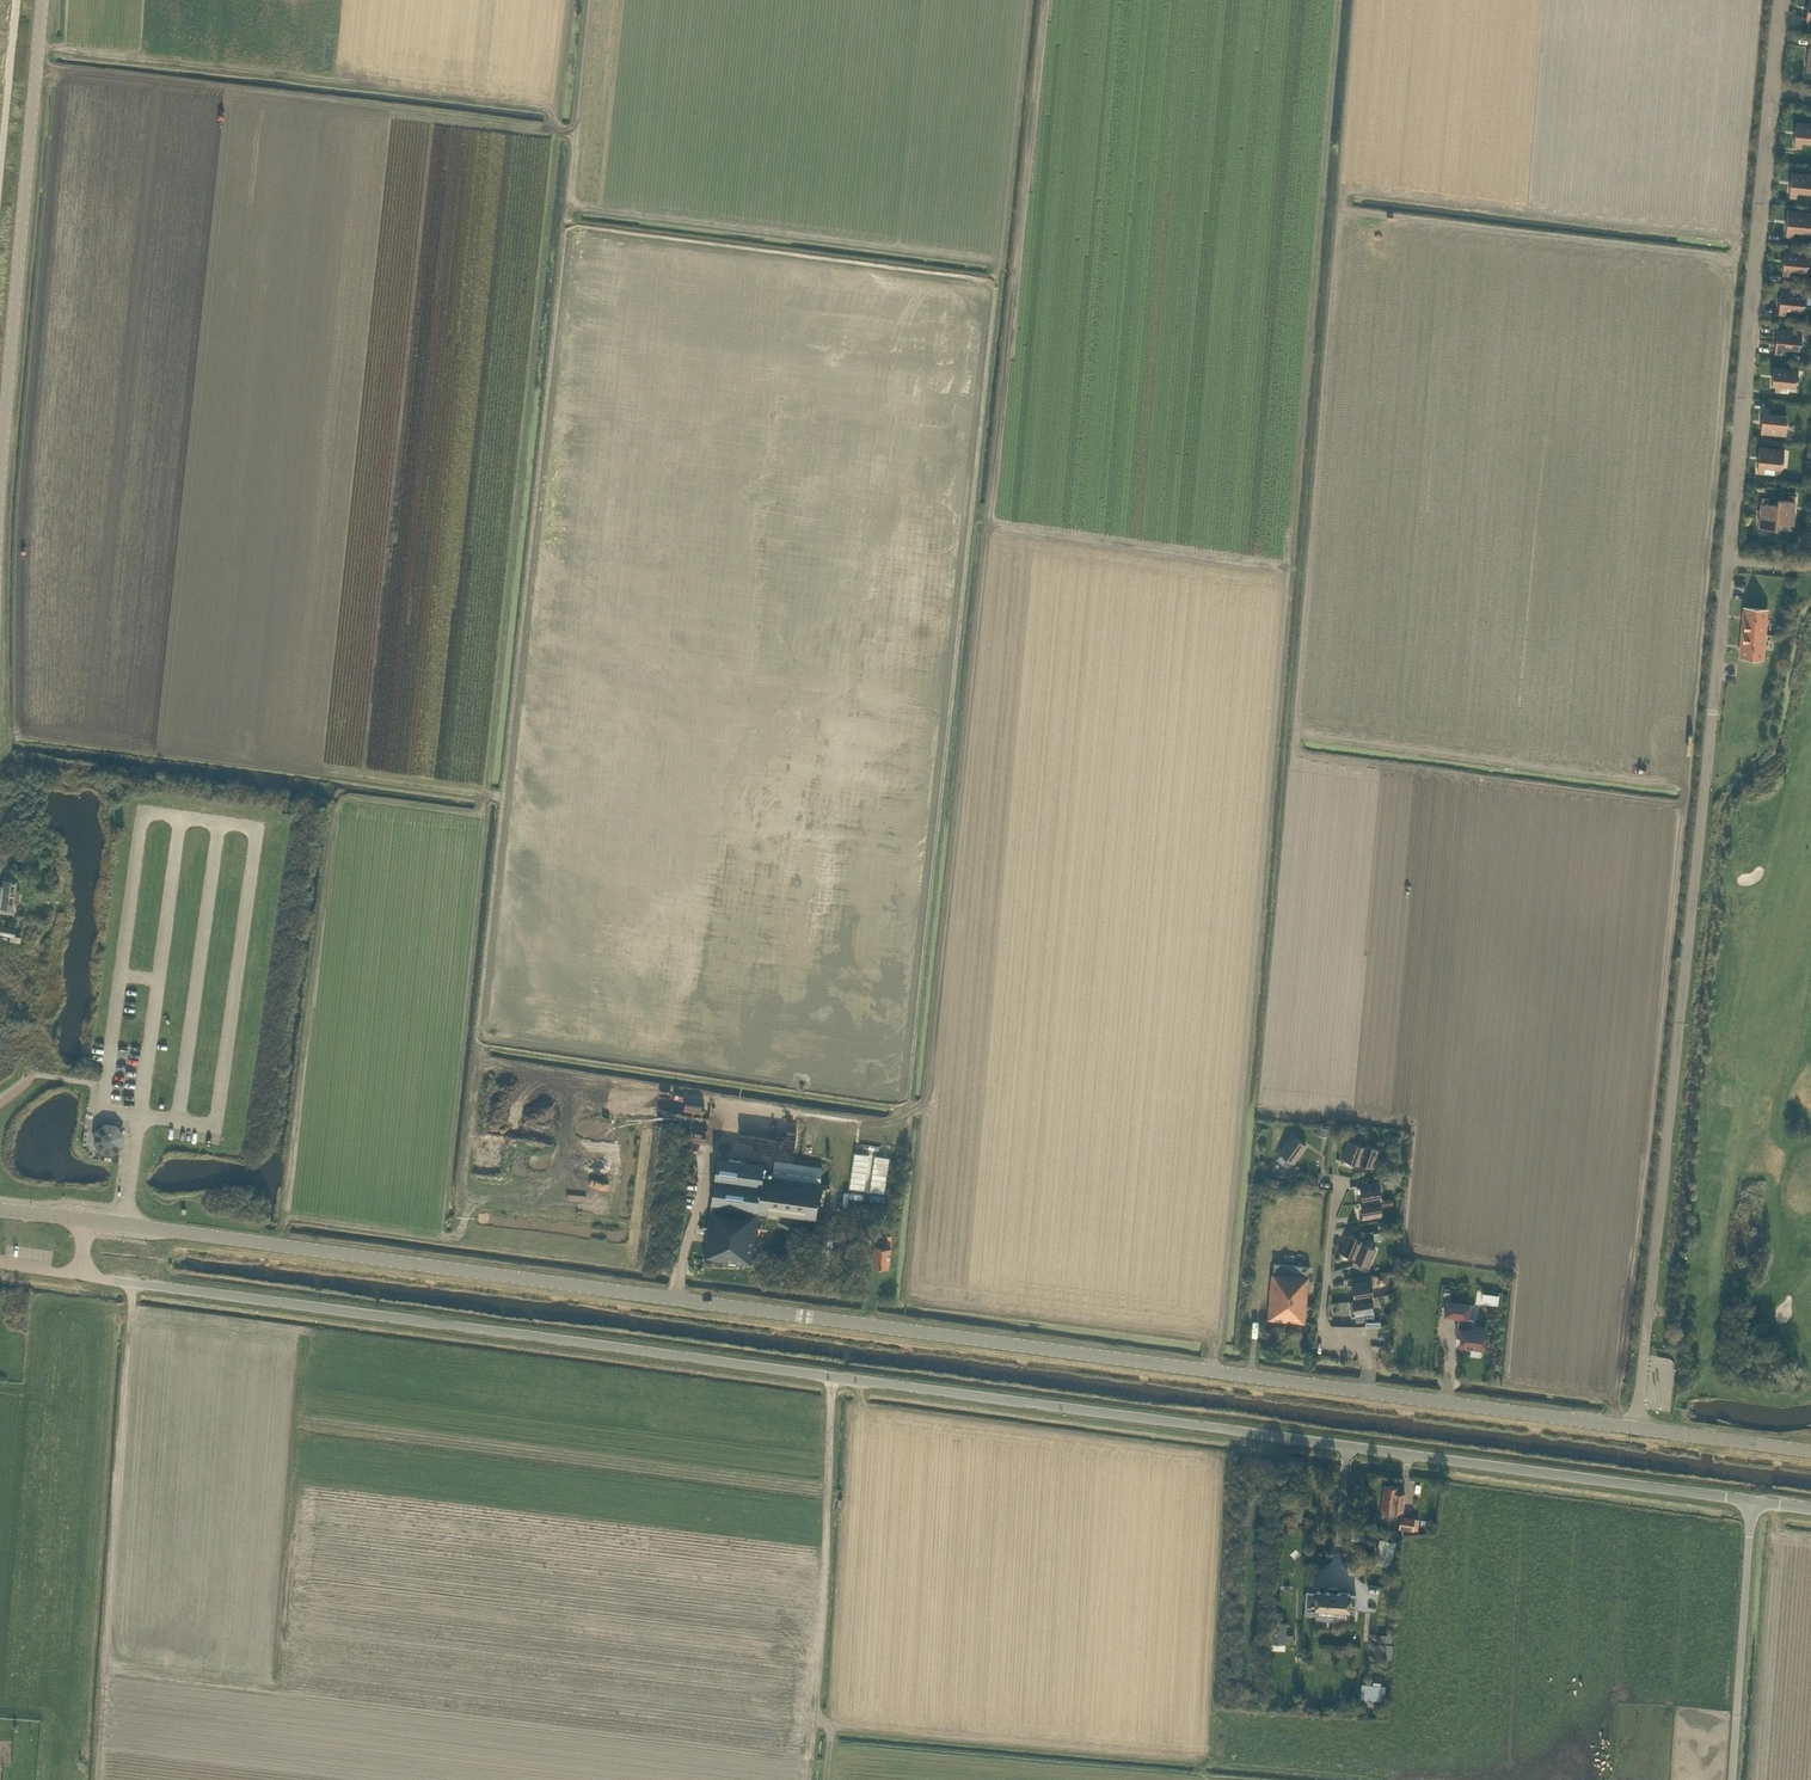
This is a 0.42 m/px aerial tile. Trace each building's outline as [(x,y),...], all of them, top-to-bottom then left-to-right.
[(1796,122),(1795,141),(1794,147),(1801,148),(1802,142),(1810,143),(1810,123),(1796,122)] [(1792,172),(1790,191),(1790,197),(1796,197),(1797,192),(1810,193),(1810,174),(1792,172)] [(1788,211),(1786,230),(1787,230),(1786,236),(1793,237),(1793,231),(1810,232),(1810,226),(1810,213),(1788,211)] [(1808,265),(1809,252),(1784,250),(1783,269),(1782,275),(1789,276),(1790,270),(1806,271),(1807,265),(1808,265)] [(1805,304),(1806,291),(1781,289),(1779,308),(1779,314),(1786,315),(1786,309),(1802,310),(1803,304),(1805,304)] [(1801,343),(1802,330),(1777,328),(1775,347),(1776,347),(1775,353),(1782,353),(1782,348),(1799,349),(1799,343),(1801,343)] [(1797,381),(1798,369),(1773,367),(1772,385),(1775,385),(1775,391),(1788,392),(1788,386),(1795,387),(1796,381),(1797,381)] [(1770,414),(1770,408),(1763,408),(1763,414),(1762,414),(1761,433),(1786,435),(1787,422),(1785,422),(1786,416),(1770,414)] [(1783,462),(1784,449),(1759,447),(1758,466),(1757,472),(1775,474),(1775,473),(1774,473),(1774,468),(1781,468),(1782,462),(1783,462)] [(1795,501),(1796,495),(1789,494),(1788,500),(1778,499),(1778,505),(1776,523),(1777,523),(1793,525),(1794,511),(1795,501)] [(1768,504),(1769,498),(1762,497),(1762,503),(1761,503),(1759,527),(1776,529),(1777,523),(1776,523),(1778,505),(1768,504)] [(1742,632),(1765,634),(1767,609),(1744,607),(1744,614),(1743,617),(1743,620),(1742,632)] [(1763,659),(1765,634),(1742,632),(1741,644),(1741,646),(1741,649),(1740,657),(1763,659)] [(15,881),(4,880),(2,889),(0,889),(0,911),(11,912),(15,881)] [(15,929),(1,926),(0,928),(0,933),(14,936),(15,929)] [(704,1115),(693,1112),(691,1122),(702,1124),(704,1115)] [(122,1135),(115,1126),(104,1124),(95,1131),(94,1142),(100,1151),(112,1153),(121,1146),(122,1135)] [(699,1143),(701,1126),(692,1125),(689,1142),(699,1143)] [(1319,1135),(1327,1137),(1329,1129),(1321,1127),(1319,1135)] [(1389,1140),(1400,1142),(1401,1134),(1391,1132),(1389,1140)] [(1292,1136),(1276,1159),(1277,1159),(1289,1168),(1305,1145),(1292,1136)] [(1350,1142),(1343,1159),(1358,1164),(1359,1162),(1364,1147),(1350,1142)] [(1364,1144),(1364,1147),(1359,1162),(1373,1167),(1379,1150),(1364,1144)] [(761,1195),(765,1164),(718,1157),(711,1208),(704,1258),(751,1264),(758,1212),(809,1219),(811,1202),(761,1195)] [(814,1182),(816,1165),(775,1159),(772,1179),(813,1184),(814,1182)] [(820,1183),(822,1166),(816,1165),(814,1182),(820,1183)] [(844,1170),(835,1169),(834,1180),(842,1181),(844,1170)] [(1360,1187),(1363,1202),(1379,1200),(1381,1199),(1378,1184),(1360,1187)] [(1392,1197),(1382,1199),(1384,1206),(1393,1204),(1392,1197)] [(1381,1214),(1379,1200),(1363,1202),(1361,1202),(1363,1218),(1381,1214)] [(1388,1220),(1378,1221),(1379,1228),(1389,1226),(1388,1220)] [(1373,1232),(1374,1240),(1384,1238),(1382,1231),(1373,1232)] [(891,1247),(892,1234),(884,1233),(882,1245),(875,1244),(873,1265),(889,1267),(891,1247)] [(1348,1235),(1341,1252),(1355,1258),(1361,1243),(1362,1241),(1348,1235)] [(1361,1243),(1355,1258),(1354,1260),(1368,1266),(1375,1249),(1361,1243)] [(1308,1277),(1309,1266),(1275,1263),(1274,1274),(1272,1274),(1268,1319),(1305,1322),(1310,1277),(1308,1277)] [(1370,1281),(1352,1284),(1355,1299),(1371,1297),(1373,1297),(1370,1281)] [(1350,1300),(1349,1300),(1351,1315),(1355,1315),(1373,1312),(1371,1297),(1355,1299),(1350,1300)] [(1468,1318),(1470,1304),(1446,1301),(1445,1315),(1459,1317),(1456,1336),(1462,1337),(1460,1347),(1483,1350),(1486,1330),(1471,1328),(1473,1318),(1468,1318)] [(1383,1499),(1382,1509),(1402,1511),(1405,1493),(1398,1491),(1399,1487),(1386,1485),(1384,1495),(1383,1495),(1383,1499)] [(1399,1528),(1414,1530),(1415,1518),(1401,1516),(1399,1528)] [(1376,1558),(1392,1561),(1396,1542),(1379,1539),(1376,1558)] [(1358,1577),(1370,1566),(1359,1554),(1348,1565),(1358,1577)] [(1307,1591),(1305,1612),(1318,1613),(1318,1607),(1348,1609),(1348,1611),(1354,1612),(1356,1595),(1350,1594),(1350,1592),(1316,1590),(1316,1592),(1307,1591)] [(1293,1635),(1287,1634),(1287,1622),(1270,1621),(1269,1643),(1293,1643),(1293,1635)] [(1380,1693),(1384,1692),(1386,1686),(1362,1683),(1361,1697),(1379,1699),(1380,1693)]
